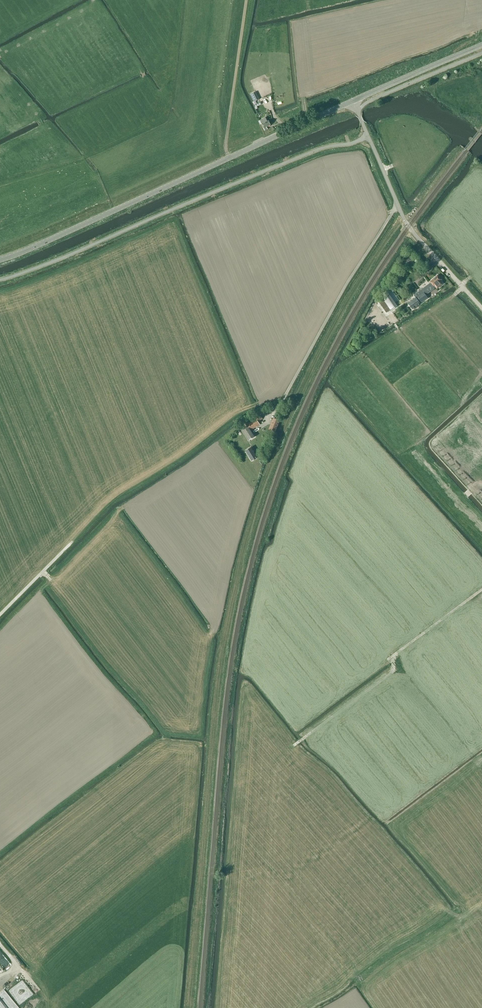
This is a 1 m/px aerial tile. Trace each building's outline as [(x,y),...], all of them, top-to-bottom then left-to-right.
[(254,102),(255,101),(259,99),(257,94),(256,93),(256,92),(250,95),(254,102)] [(267,101),(263,94),(258,96),(262,104),(267,101)] [(261,124),(265,131),(269,129),(268,126),(270,125),(268,120),(267,121),(265,117),(258,121),(260,124),(261,124)] [(408,303),(412,309),(427,298),(428,298),(425,294),(435,287),(437,289),(442,284),(439,281),(441,280),(437,276),(430,282),(421,289),(414,295),(416,298),(408,303)] [(384,295),(377,299),(383,307),(389,302),(384,295)] [(243,429),(249,440),(253,437),(255,436),(251,430),(260,425),(258,422),(262,419),(260,416),(246,425),(247,426),(243,429)] [(275,432),(279,421),(273,418),(268,430),(275,432)] [(454,443),(481,473),(481,451),(481,430),(472,440),(465,433),(454,443)] [(253,451),(252,450),(251,447),(245,451),(252,461),(257,458),(254,452),(253,451)]
